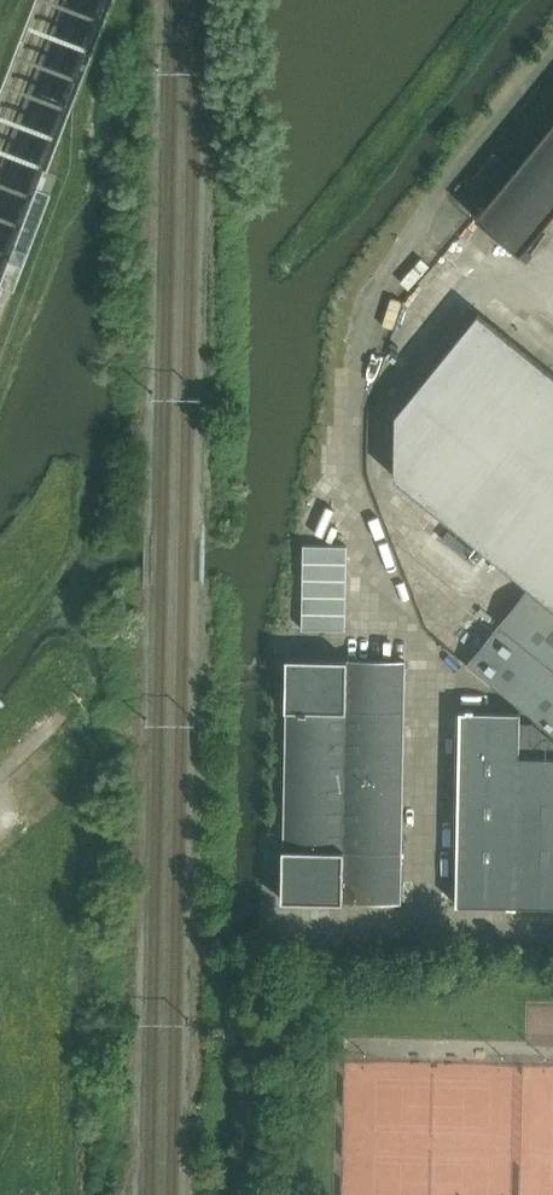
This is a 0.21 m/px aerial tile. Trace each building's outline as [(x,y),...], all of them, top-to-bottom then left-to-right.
[(11,252),(39,179),(47,159),(81,71),(107,4),(108,0),(103,0),(102,2),(76,69),(42,158),(35,177),(7,250),(0,268),(0,281),(11,252)] [(2,108),(34,24),(43,0),(38,0),(29,23),(0,99),(0,113),(2,108)] [(476,216),(521,253),(522,252),(528,257),(547,234),(541,229),(552,214),(552,122),(476,216)] [(534,358),(521,374),(504,360),(517,344),(498,329),(495,333),(475,317),(396,414),(395,478),(530,587),(497,629),(466,666),(552,736),(552,374),(534,358)] [(400,908),(405,664),(346,664),(284,664),(283,716),(282,852),(280,905),(340,907),(400,908)] [(521,758),(522,714),(460,713),(459,807),(457,904),(552,906),(552,759),(521,758)]
